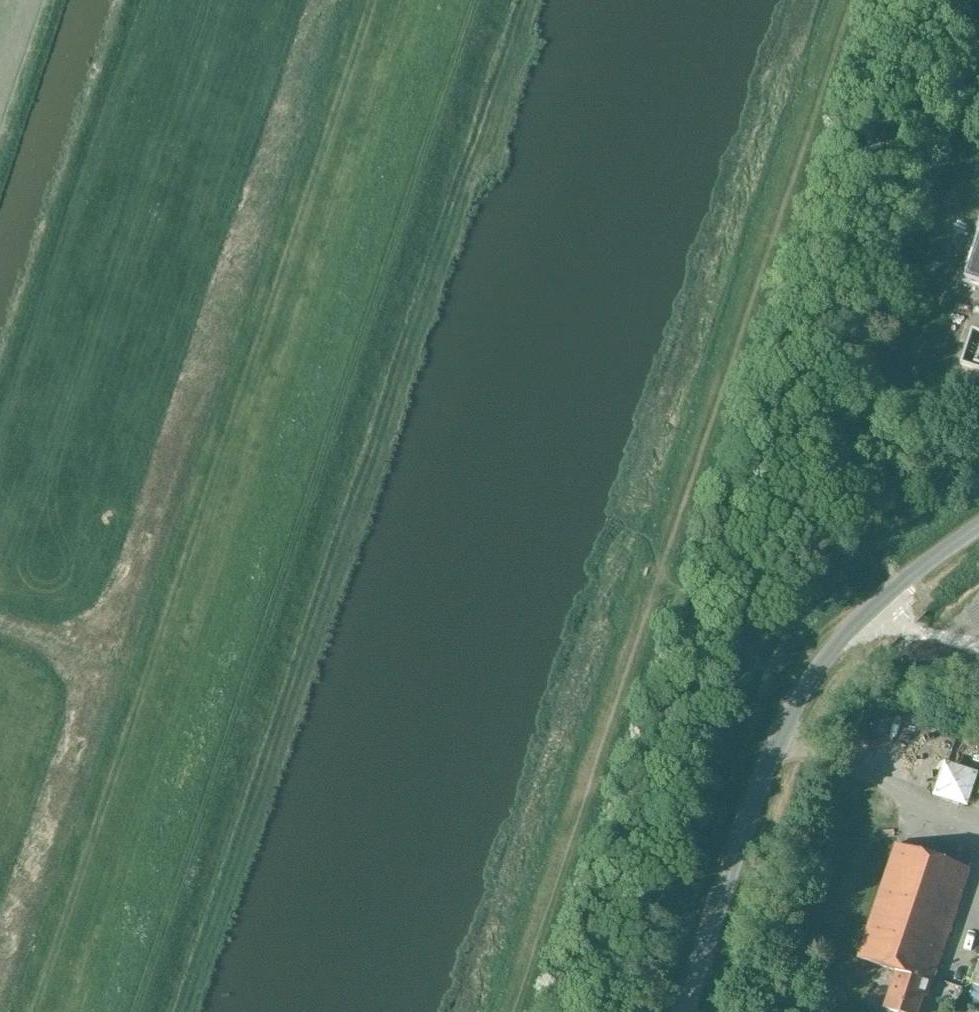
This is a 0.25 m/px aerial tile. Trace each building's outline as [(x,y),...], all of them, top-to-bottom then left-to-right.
[(966,281),(978,286),(978,242),(966,281)] [(960,364),(978,370),(978,332),(972,329),(960,364)] [(955,739),(947,763),(958,767),(966,743),(955,739)] [(933,797),(968,808),(978,775),(978,774),(958,767),(947,763),(944,762),(933,797)] [(882,1010),(889,1011),(921,1011),(925,1000),(929,1001),(972,871),(894,844),(855,960),(894,973),(882,1010)]
